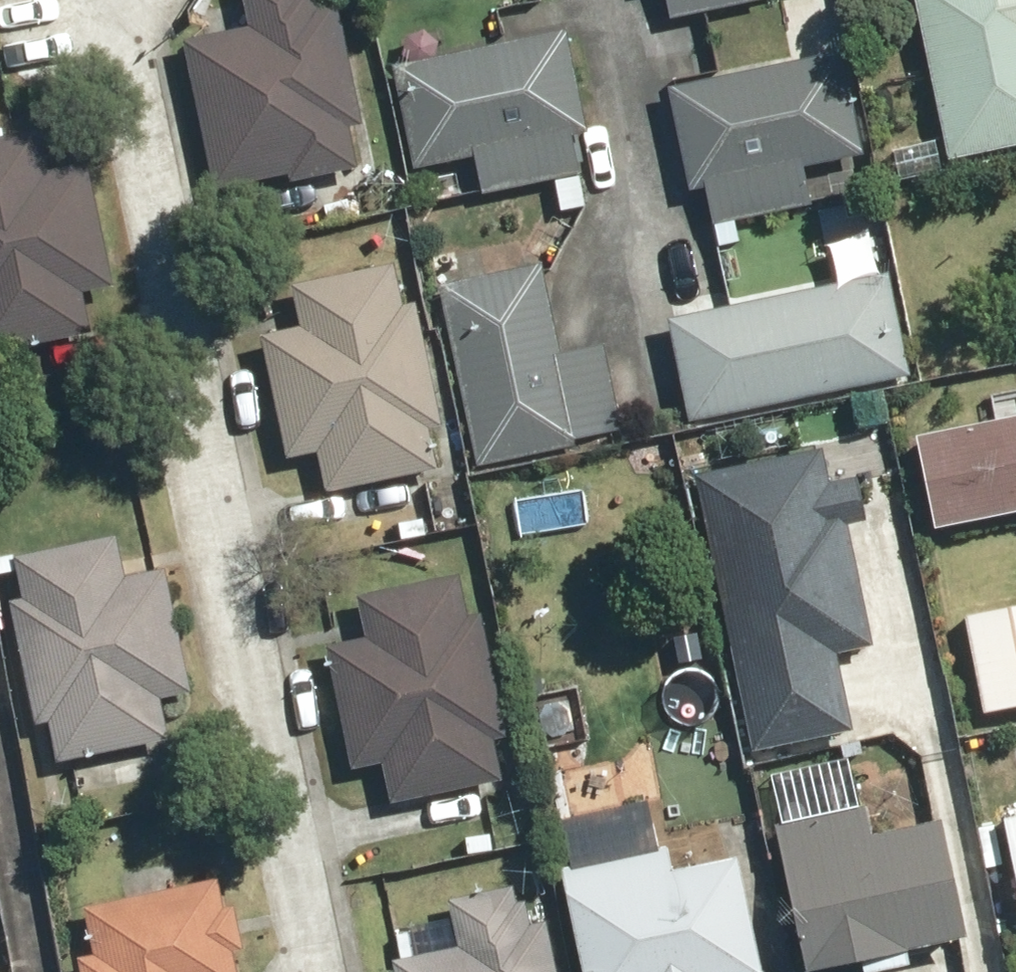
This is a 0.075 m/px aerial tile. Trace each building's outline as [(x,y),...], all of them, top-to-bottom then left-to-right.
[(318,0),(249,0),(252,22),(187,32),(212,194),(357,172),(351,131),(376,127),(360,24),(345,26),(341,3),(319,6),(318,0)] [(672,18),(769,0),(667,0),(672,18)] [(953,168),(1015,153),(1015,0),(914,0),(953,168)] [(479,163),(484,196),(570,184),(564,141),(594,137),(580,38),(394,64),(409,173),(479,163)] [(806,167),(873,153),(850,47),(670,86),(693,192),(708,189),(717,228),(815,208),(806,167)] [(91,337),(86,293),(111,291),(91,171),(48,175),(44,131),(0,140),(0,355),(91,337)] [(564,356),(546,260),(445,278),(480,464),(627,436),(611,347),(564,356)] [(323,454),(329,492),(435,472),(427,426),(443,423),(419,301),(401,304),(395,270),(303,288),(310,331),(263,339),(287,461),(323,454)] [(892,273),(670,323),(693,423),(914,373),(892,273)] [(917,436),(936,526),(1015,510),(1015,416),(917,436)] [(828,448),(690,474),(744,759),(855,738),(847,694),(866,690),(858,647),(873,644),(851,527),(871,523),(863,482),(836,488),(828,448)] [(166,703),(195,696),(167,569),(129,577),(121,541),(12,565),(21,604),(2,608),(29,730),(52,725),(62,769),(175,744),(166,703)] [(363,640),(326,647),(352,774),(382,768),(391,814),(524,787),(488,613),(471,616),(463,577),(354,599),(363,640)] [(968,611),(987,715),(1015,710),(1015,602),(968,611)] [(815,760),(762,771),(771,817),(825,807),(815,760)] [(918,769),(875,772),(878,815),(921,813),(918,769)] [(780,823),(807,971),(852,971),(968,951),(946,823),(874,836),(869,807),(780,823)] [(1015,883),(1015,818),(984,824),(993,871),(1013,868),(1015,883)] [(592,971),(755,971),(731,857),(661,871),(657,855),(571,873),(592,971)] [(235,949),(250,946),(240,900),(226,903),(220,876),(82,907),(92,951),(78,954),(82,971),(240,971),(235,949)] [(398,971),(569,971),(557,914),(534,919),(527,887),(453,902),(462,942),(395,956),(398,971)]
